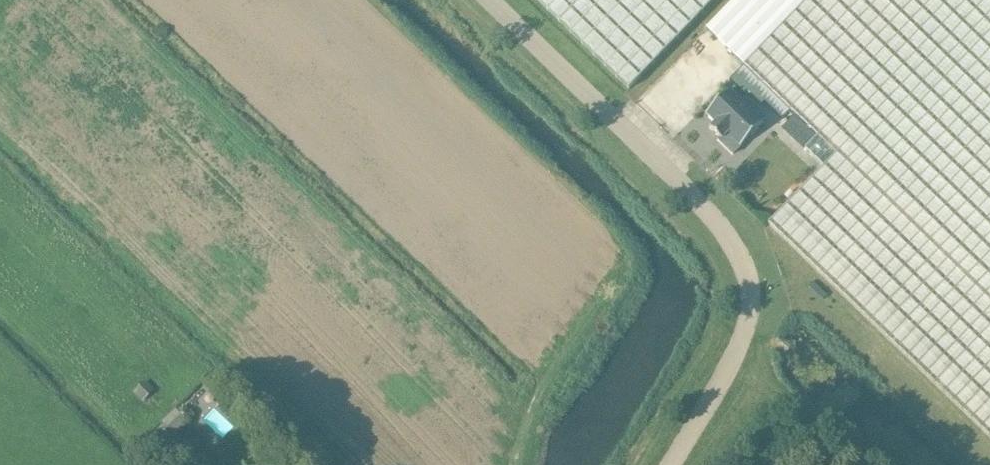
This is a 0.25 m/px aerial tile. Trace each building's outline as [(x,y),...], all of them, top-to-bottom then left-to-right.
[(560,22),(629,88),(714,0),(537,0),(560,22)] [(706,29),(743,65),(758,79),(772,93),(817,136),(804,149),(823,167),(768,223),(989,438),(989,0),(734,0),(706,29)] [(763,123),(728,90),(706,113),(715,122),(709,128),(719,138),(717,140),(732,155),(763,123)] [(145,380),(133,392),(142,400),(154,389),(145,380)] [(174,408),(160,421),(173,436),(187,423),(174,408)]
